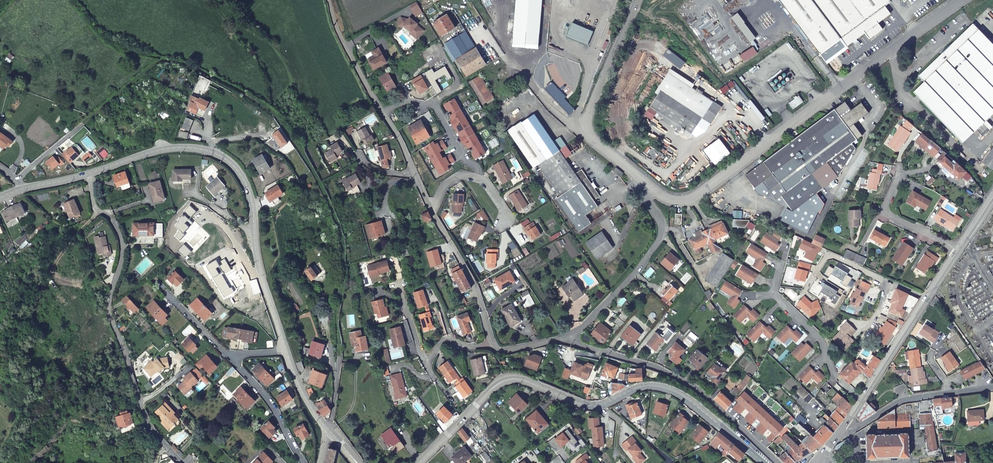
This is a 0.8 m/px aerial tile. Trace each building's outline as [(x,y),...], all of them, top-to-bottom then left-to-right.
[(541,0),(509,0),(508,13),(515,14),(513,46),(537,48),(541,0)] [(724,8),(735,0),(718,0),(724,8)] [(820,55),(821,54),(826,62),(828,60),(846,47),(865,33),(869,39),(883,29),(878,23),(891,13),(885,6),(891,2),(890,0),(780,0),(820,55)] [(417,2),(410,6),(413,12),(420,8),(417,2)] [(732,17),(750,42),(755,38),(736,14),(732,17)] [(448,15),(435,23),(443,36),(455,28),(448,15)] [(408,19),(400,17),(398,24),(403,25),(410,31),(411,32),(412,30),(419,36),(423,31),(416,25),(417,24),(414,22),(414,23),(411,21),(412,20),(410,18),(408,19)] [(976,133),(992,116),(992,45),(974,25),(920,78),(925,83),(915,94),(964,144),(976,133)] [(411,32),(410,31),(409,33),(416,39),(419,36),(412,30),(411,32)] [(457,60),(468,54),(456,34),(445,40),(457,60)] [(373,55),(374,58),(368,61),(372,68),(373,68),(374,70),(382,65),(381,64),(385,62),(383,57),(377,47),(370,50),(373,55)] [(663,55),(680,69),(686,62),(668,48),(663,55)] [(477,49),(468,54),(457,60),(455,61),(457,65),(460,64),(466,75),(486,64),(477,49)] [(868,56),(865,53),(856,60),(858,63),(868,56)] [(694,134),(705,118),(716,102),(694,88),(696,85),(686,78),(684,81),(673,74),(671,78),(667,83),(664,81),(661,86),(664,88),(652,107),(659,112),(694,134)] [(389,76),(381,80),(389,92),(396,88),(389,76)] [(485,109),(496,102),(480,76),(469,83),(485,109)] [(544,88),(569,113),(574,108),(562,97),(565,95),(561,91),(560,93),(556,90),(558,88),(551,81),(544,88)] [(198,84),(189,102),(192,104),(189,109),(197,114),(200,108),(202,109),(204,104),(196,100),(203,87),(198,84)] [(800,97),(790,104),(794,110),(804,103),(800,97)] [(486,155),(455,101),(445,106),(449,113),(452,112),(454,115),(450,117),(453,122),(451,123),(455,131),(457,129),(462,138),(460,139),(464,147),(466,146),(469,150),(472,148),(474,151),(472,153),(476,160),(486,155)] [(716,102),(705,118),(713,124),(724,107),(716,102)] [(777,202),(780,204),(785,200),(790,207),(783,222),(809,235),(820,214),(822,215),(826,206),(817,196),(839,179),(857,150),(853,145),(863,137),(855,125),(870,114),(862,104),(852,112),(846,104),(747,177),(757,189),(759,188),(762,192),(760,194),(769,199),(773,195),(778,201),(777,202)] [(659,112),(652,107),(646,116),(653,121),(659,112)] [(508,130),(534,169),(538,166),(567,147),(560,137),(553,142),(535,114),(522,123),(521,121),(508,130)] [(194,120),(186,116),(180,127),(188,131),(194,120)] [(976,133),(982,141),(992,130),(992,116),(976,133)] [(900,126),(887,145),(895,151),(902,141),(903,142),(910,132),(909,132),(913,126),(906,119),(901,126),(900,126)] [(431,138),(422,123),(411,130),(420,144),(431,138)] [(366,127),(358,132),(363,141),(364,141),(367,145),(375,140),(372,136),(371,136),(366,127)] [(5,148),(8,144),(10,145),(14,140),(0,130),(0,144),(5,148)] [(933,159),(941,150),(923,134),(913,145),(916,148),(919,146),(924,151),(933,159)] [(435,146),(434,143),(424,149),(440,176),(449,171),(447,167),(455,163),(451,156),(444,159),(443,160),(439,154),(441,153),(447,149),(443,142),(435,146)] [(332,150),(325,153),(330,162),(337,158),(335,155),(342,151),(337,143),(330,147),(332,150)] [(382,167),(384,168),(389,167),(387,159),(394,157),(393,151),(389,151),(387,145),(377,147),(380,156),(380,158),(382,167)] [(538,166),(560,197),(581,183),(588,178),(582,170),(575,174),(566,160),(572,155),(567,147),(538,166)] [(66,152),(62,155),(70,164),(80,157),(73,148),(69,151),(66,153),(66,152)] [(984,163),(992,169),(992,151),(984,163)] [(953,177),(957,180),(962,176),(967,172),(956,163),(953,166),(949,163),(953,160),(944,152),(937,161),(938,162),(936,164),(939,167),(942,170),(944,168),(948,172),(946,174),(951,178),(953,177)] [(262,171),(271,166),(265,154),(256,159),(262,171)] [(54,157),(46,163),(52,171),(59,165),(61,167),(64,164),(59,158),(56,160),(54,157)] [(495,171),(499,179),(501,178),(504,185),(513,180),(503,161),(492,167),(495,172),(495,171)] [(623,173),(616,168),(613,171),(621,176),(623,173)] [(870,173),(867,189),(876,190),(877,183),(878,182),(878,183),(880,174),(881,174),(882,170),(872,169),(871,173),(870,172),(870,173)] [(191,170),(173,172),(174,182),(183,181),(183,179),(191,178),(191,170)] [(113,176),(117,187),(120,186),(128,183),(124,172),(113,176)] [(361,182),(356,172),(341,180),(347,189),(361,182)] [(218,176),(207,186),(216,196),(219,193),(217,191),(222,187),(223,188),(226,184),(218,176)] [(556,200),(579,233),(592,224),(586,216),(599,208),(595,202),(601,198),(595,190),(598,188),(594,183),(592,184),(588,178),(581,183),(560,197),(556,200)] [(927,182),(930,187),(936,183),(933,178),(927,182)] [(159,181),(149,184),(154,202),(164,199),(159,181)] [(285,191),(280,183),(267,191),(272,199),(274,198),(276,202),(282,198),(279,195),(285,191)] [(511,200),(519,212),(528,206),(518,191),(508,197),(510,201),(511,200)] [(930,202),(928,201),(913,192),(907,201),(906,202),(909,204),(914,208),(916,205),(917,204),(918,204),(920,205),(920,208),(925,211),(928,205),(930,202)] [(453,195),(452,214),(462,215),(462,214),(462,205),(464,205),(464,196),(453,195)] [(69,200),(64,202),(72,219),(81,214),(75,201),(71,203),(69,200)] [(16,204),(12,206),(17,217),(26,212),(21,203),(17,205),(16,204)] [(17,217),(12,206),(7,208),(8,210),(4,212),(9,221),(17,217)] [(428,212),(426,208),(424,210),(424,211),(421,213),(426,222),(432,220),(431,217),(428,212)] [(861,210),(849,211),(850,227),(858,227),(858,218),(861,219),(861,210)] [(951,229),(953,230),(959,222),(955,220),(954,219),(941,210),(938,215),(941,217),(938,222),(937,223),(941,225),(944,227),(945,225),(951,229)] [(483,213),(475,218),(477,222),(482,220),(485,224),(489,221),(483,213)] [(369,224),(373,237),(382,234),(379,227),(382,226),(380,220),(369,224)] [(709,229),(706,231),(712,243),(716,240),(715,239),(728,233),(722,221),(719,221),(708,226),(709,229)] [(154,224),(134,225),(134,236),(154,236),(154,224)] [(369,238),(373,237),(369,224),(365,225),(369,238)] [(477,243),(480,235),(481,236),(485,228),(476,224),(468,239),(477,243)] [(527,234),(533,241),(541,236),(533,224),(523,230),(526,234),(527,234)] [(883,241),(887,243),(889,238),(878,232),(878,231),(874,229),(869,238),(881,245),(883,241)] [(712,243),(706,231),(702,233),(701,230),(695,233),(697,237),(689,241),(695,250),(698,255),(702,253),(700,248),(708,244),(708,245),(708,244),(713,253),(721,248),(712,243)] [(760,241),(775,251),(780,244),(777,242),(779,239),(767,231),(760,241)] [(586,243),(596,260),(612,248),(606,238),(602,232),(586,243)] [(824,239),(816,235),(812,243),(821,247),(824,239)] [(101,236),(96,237),(99,254),(104,253),(105,257),(113,255),(112,251),(110,252),(107,236),(101,238),(101,236)] [(812,243),(804,239),(800,247),(805,250),(806,253),(804,257),(812,261),(816,253),(815,253),(816,251),(819,252),(821,247),(812,243)] [(752,265),(760,270),(765,262),(761,260),(763,256),(765,257),(767,253),(751,243),(746,251),(757,258),(752,265)] [(906,257),(907,258),(913,249),(903,243),(892,260),(896,262),(899,262),(903,264),(906,260),(905,260),(906,257)] [(846,250),(843,257),(850,260),(853,253),(846,250)] [(497,264),(497,256),(499,256),(499,251),(488,251),(487,264),(497,264)] [(928,268),(930,269),(934,262),(935,263),(935,262),(936,262),(938,259),(935,257),(928,252),(926,256),(925,255),(916,269),(924,274),(927,270),(928,268)] [(678,260),(670,253),(666,258),(662,263),(669,270),(678,260)] [(722,253),(705,280),(716,286),(733,259),(722,253)] [(853,253),(850,260),(855,262),(858,255),(853,253)] [(855,262),(863,266),(866,259),(858,255),(855,262)] [(387,260),(366,265),(369,277),(379,274),(379,273),(389,270),(387,260)] [(810,264),(799,261),(794,278),(804,281),(806,274),(807,271),(808,272),(810,264)] [(742,264),(736,274),(751,283),(755,277),(753,275),(755,271),(742,264)] [(847,275),(848,273),(835,266),(834,268),(829,265),(824,274),(829,277),(831,273),(843,281),(841,284),(846,287),(852,278),(847,275)] [(317,277),(311,267),(305,270),(311,280),(317,277)] [(459,267),(452,271),(457,283),(467,278),(464,272),(463,269),(461,271),(459,267)] [(172,274),(166,280),(175,290),(182,284),(172,274)] [(510,275),(495,284),(501,294),(516,285),(510,275)] [(469,283),(467,278),(457,283),(462,292),(464,291),(465,294),(471,292),(470,289),(471,288),(469,283)] [(570,295),(575,302),(579,299),(578,297),(582,293),(574,281),(572,280),(568,283),(568,284),(562,289),(568,297),(570,295)] [(739,294),(742,290),(726,280),(720,288),(731,295),(727,302),(734,307),(739,299),(735,297),(738,293),(739,294)] [(835,294),(837,291),(825,283),(823,286),(818,283),(812,292),(817,295),(820,291),(832,299),(830,302),(835,305),(840,297),(835,294)] [(678,290),(671,284),(666,290),(668,291),(664,296),(669,300),(678,290)] [(868,289),(860,285),(858,289),(856,288),(849,303),(858,307),(860,301),(861,299),(862,300),(866,292),(867,293),(868,289)] [(907,294),(896,289),(889,302),(892,303),(888,310),(897,315),(900,308),(907,294)] [(421,308),(427,306),(431,305),(426,290),(416,293),(421,308)] [(804,296),(797,303),(811,317),(820,307),(817,300),(810,304),(809,302),(810,302),(804,296)] [(380,318),(388,315),(386,311),(384,308),(383,307),(386,306),(384,298),(373,301),(377,314),(378,313),(380,318)] [(138,309),(130,300),(126,304),(134,313),(138,309)] [(153,316),(160,309),(153,302),(146,309),(153,316)] [(191,309),(197,315),(204,309),(198,302),(191,309)] [(743,304),(730,318),(737,324),(746,315),(753,321),(759,315),(752,308),(749,311),(746,308),(747,307),(743,304)] [(504,311),(512,327),(522,322),(513,306),(504,311)] [(166,316),(160,309),(153,316),(159,322),(166,316)] [(204,309),(197,315),(204,322),(211,315),(204,309)] [(426,331),(431,330),(430,327),(433,326),(431,317),(434,316),(432,311),(429,312),(422,315),(426,331)] [(469,315),(458,318),(463,336),(471,334),(468,324),(472,323),(469,315)] [(837,327),(839,329),(846,322),(848,321),(845,318),(837,327)] [(759,320),(746,334),(753,341),(762,331),(769,337),(775,331),(768,325),(765,328),(762,325),(763,324),(759,320)] [(846,322),(839,329),(840,331),(833,339),(834,340),(845,350),(853,341),(849,337),(856,330),(846,322)] [(611,332),(600,323),(592,333),(603,342),(611,332)] [(934,342),(938,335),(932,331),(933,329),(925,323),(920,332),(928,337),(927,338),(934,342)] [(786,324),(776,335),(783,342),(790,336),(796,342),(802,335),(795,329),(793,332),(789,329),(790,328),(786,324)] [(636,330),(630,325),(621,337),(632,346),(640,336),(635,332),(636,330)] [(391,330),(396,348),(405,346),(401,328),(391,330)] [(674,333),(668,329),(661,337),(656,333),(647,344),(655,351),(664,340),(667,342),(674,333)] [(227,341),(240,343),(241,334),(228,332),(227,341)] [(361,332),(350,334),(352,343),(355,343),(355,346),(356,353),(368,351),(365,338),(362,338),(361,332)] [(241,334),(240,343),(251,344),(252,335),(241,334)] [(196,345),(192,340),(190,342),(187,340),(182,344),(189,351),(190,350),(195,346),(196,345)] [(791,353),(799,361),(812,347),(806,342),(804,345),(801,341),(791,353)] [(320,359),(325,349),(312,343),(308,353),(320,359)] [(674,362),(684,350),(675,343),(668,352),(672,356),(669,359),(674,362)] [(707,358),(696,350),(689,359),(695,364),(693,366),(698,370),(707,358)] [(908,352),(911,369),(911,368),(921,367),(919,350),(908,352)] [(946,365),(950,371),(958,365),(949,352),(941,357),(946,365)] [(857,360),(856,359),(853,362),(861,370),(869,378),(880,360),(871,354),(868,359),(867,358),(860,353),(857,360)] [(217,366),(210,359),(211,359),(207,355),(196,364),(200,369),(203,366),(210,373),(217,366)] [(537,370),(542,357),(536,355),(528,357),(525,366),(537,370)] [(157,359),(152,362),(148,366),(148,365),(144,368),(149,373),(154,374),(158,369),(163,366),(164,368),(168,367),(167,358),(159,359),(158,360),(157,359)] [(481,359),(471,361),(474,377),(485,374),(481,359)] [(853,362),(851,360),(839,373),(849,383),(861,370),(853,362)] [(958,371),(964,380),(981,371),(986,369),(980,361),(958,371)] [(450,384),(455,380),(458,378),(452,370),(453,369),(448,362),(440,369),(450,384)] [(584,365),(575,362),(572,370),(571,373),(587,380),(592,368),(586,366),(586,368),(583,367),(584,365)] [(260,363),(252,370),(266,383),(273,377),(271,375),(266,370),(260,363)] [(607,375),(614,378),(618,368),(606,363),(601,375),(606,377),(607,375)] [(720,369),(714,364),(707,373),(713,377),(711,379),(716,382),(724,372),(726,370),(722,366),(720,369)] [(818,382),(824,376),(818,370),(816,372),(815,373),(811,370),(812,369),(809,365),(798,376),(805,383),(812,376),(818,382)] [(236,370),(233,367),(227,373),(230,376),(236,370)] [(924,372),(923,367),(921,367),(911,368),(914,383),(916,382),(917,384),(928,383),(927,379),(925,379),(924,372)] [(567,368),(564,377),(569,378),(571,373),(572,370),(567,368)] [(198,374),(201,377),(202,376),(196,369),(191,373),(195,377),(198,374)] [(328,377),(315,372),(310,384),(323,389),(328,377)] [(186,382),(179,388),(184,395),(192,388),(191,387),(198,381),(197,380),(195,377),(191,373),(183,379),(185,381),(186,382)] [(402,373),(391,376),(396,395),(395,395),(396,400),(408,397),(402,373)] [(744,387),(747,383),(751,378),(748,376),(737,389),(735,387),(730,393),(733,395),(736,393),(738,395),(744,387)] [(273,377),(266,383),(268,385),(275,379),(273,377)] [(457,383),(455,384),(457,387),(465,381),(463,378),(461,380),(457,383)] [(473,392),(465,381),(457,387),(456,388),(459,393),(463,399),(473,392)] [(829,390),(831,387),(826,381),(820,389),(824,393),(828,388),(829,390)] [(613,394),(625,387),(622,384),(613,383),(613,394)] [(897,395),(909,389),(904,383),(894,389),(897,395)] [(807,391),(801,385),(795,391),(803,398),(808,392),(807,391)] [(831,387),(829,390),(825,394),(832,399),(837,393),(835,390),(831,387)] [(234,394),(241,401),(248,394),(243,388),(240,391),(239,389),(234,394)] [(293,399),(287,390),(276,397),(279,401),(281,400),(284,405),(293,399)] [(714,399),(726,410),(731,403),(720,392),(714,399)] [(733,409),(736,411),(749,397),(743,392),(736,400),(740,403),(739,404),(738,404),(737,404),(733,409)] [(847,413),(851,406),(837,393),(832,399),(837,404),(836,405),(839,407),(847,413)] [(248,394),(241,401),(248,408),(253,403),(251,402),(254,399),(248,394)] [(519,396),(508,408),(515,415),(527,404),(519,396)] [(129,405),(125,397),(119,400),(123,408),(129,405)] [(749,397),(736,411),(739,414),(743,409),(743,407),(747,410),(755,402),(749,397)] [(955,403),(954,397),(933,399),(935,412),(939,412),(938,405),(942,405),(942,409),(952,408),(952,404),(955,403)] [(332,404),(332,403),(329,399),(325,401),(324,400),(319,403),(321,406),(318,409),(323,417),(331,412),(331,410),(330,408),(331,405),(332,404)] [(860,421),(878,410),(868,399),(856,417),(860,421)] [(162,418),(170,427),(173,423),(174,424),(178,419),(170,411),(171,409),(165,402),(155,412),(162,418)] [(632,403),(626,405),(632,419),(642,414),(637,402),(633,404),(632,403)] [(755,402),(747,410),(751,414),(751,415),(750,415),(749,414),(744,419),(747,422),(760,407),(755,402)] [(901,404),(876,420),(878,428),(885,428),(885,434),(876,434),(866,434),(867,458),(877,458),(877,457),(898,457),(909,457),(908,432),(898,433),(898,434),(889,434),(889,428),(911,427),(911,420),(916,420),(916,417),(918,417),(917,402),(901,404)] [(667,406),(657,403),(654,412),(665,416),(667,406)] [(760,407),(747,422),(750,425),(755,420),(754,419),(754,418),(755,417),(759,420),(766,412),(760,407)] [(830,418),(838,426),(844,418),(847,413),(839,407),(831,416),(828,412),(826,415),(830,418)] [(982,409),(967,411),(968,421),(980,420),(983,420),(982,409)] [(444,425),(452,418),(444,410),(436,417),(444,425)] [(536,411),(526,419),(537,432),(547,424),(544,419),(543,420),(536,411)] [(121,428),(116,430),(117,431),(124,433),(136,429),(134,424),(130,413),(127,414),(127,412),(122,414),(122,416),(117,418),(121,428)] [(766,412),(759,420),(762,424),(762,425),(761,425),(760,424),(756,429),(758,432),(772,418),(766,412)] [(684,417),(680,413),(670,425),(680,432),(688,422),(683,418),(684,417)] [(931,413),(919,414),(920,425),(925,425),(925,428),(927,442),(925,442),(926,449),(928,449),(928,451),(936,449),(933,425),(931,425),(931,421),(931,413)] [(799,415),(795,420),(798,423),(801,426),(805,421),(799,415)] [(819,420),(823,423),(833,432),(838,426),(830,418),(828,420),(823,416),(819,420)] [(168,428),(170,427),(162,418),(160,420),(168,428)] [(589,429),(592,428),(594,447),(603,446),(603,439),(603,436),(602,427),(599,427),(598,418),(588,419),(589,429)] [(777,423),(772,418),(758,432),(762,435),(766,430),(765,429),(765,428),(766,427),(770,431),(777,423)] [(269,421),(261,429),(270,438),(276,432),(273,429),(275,427),(269,421)] [(783,428),(777,423),(770,431),(774,434),(773,435),(772,435),(771,434),(767,439),(770,442),(783,428)] [(804,429),(801,426),(798,423),(794,427),(799,432),(800,430),(807,436),(802,442),(811,451),(821,445),(811,436),(804,429)] [(823,423),(811,436),(821,445),(833,432),(823,423)] [(309,435),(303,424),(294,429),(297,435),(299,434),(302,438),(309,435)] [(698,426),(690,436),(699,443),(708,433),(698,426)] [(786,427),(779,436),(781,438),(784,434),(789,430),(786,427)] [(457,432),(474,453),(477,451),(471,444),(473,442),(461,428),(457,432)] [(568,441),(572,446),(577,442),(567,429),(555,439),(554,437),(547,442),(552,449),(559,444),(560,447),(568,441)] [(381,438),(394,455),(404,448),(391,431),(381,438)] [(734,445),(718,432),(709,443),(715,447),(718,443),(719,444),(726,449),(723,451),(722,453),(725,456),(728,452),(734,445)] [(811,451),(802,442),(798,439),(796,441),(800,446),(798,447),(784,434),(781,438),(782,438),(792,448),(801,457),(811,451)] [(622,445),(627,451),(628,450),(634,457),(632,458),(637,462),(640,462),(642,462),(639,459),(642,456),(639,453),(641,451),(635,444),(637,443),(632,436),(622,445)] [(836,446),(834,448),(840,451),(851,443),(848,438),(836,446)] [(716,448),(722,453),(723,451),(726,449),(719,444),(716,448)] [(739,461),(744,454),(734,445),(728,452),(739,461)] [(337,449),(328,448),(325,462),(334,462),(337,449)] [(451,458),(455,462),(464,462),(463,462),(470,456),(464,448),(461,450),(460,450),(451,458)] [(786,454),(795,462),(801,457),(792,448),(786,454)] [(252,460),(250,462),(271,462),(273,461),(264,452),(259,457),(260,458),(255,462),(252,460)] [(777,457),(784,462),(793,462),(795,462),(786,454),(785,452),(780,457),(779,456),(777,457)] [(965,452),(954,453),(954,460),(943,461),(933,462),(965,462),(965,452)] [(481,462),(485,460),(480,454),(476,457),(481,462)] [(584,461),(586,460),(588,458),(585,454),(575,462),(576,462),(586,462),(584,461)]
